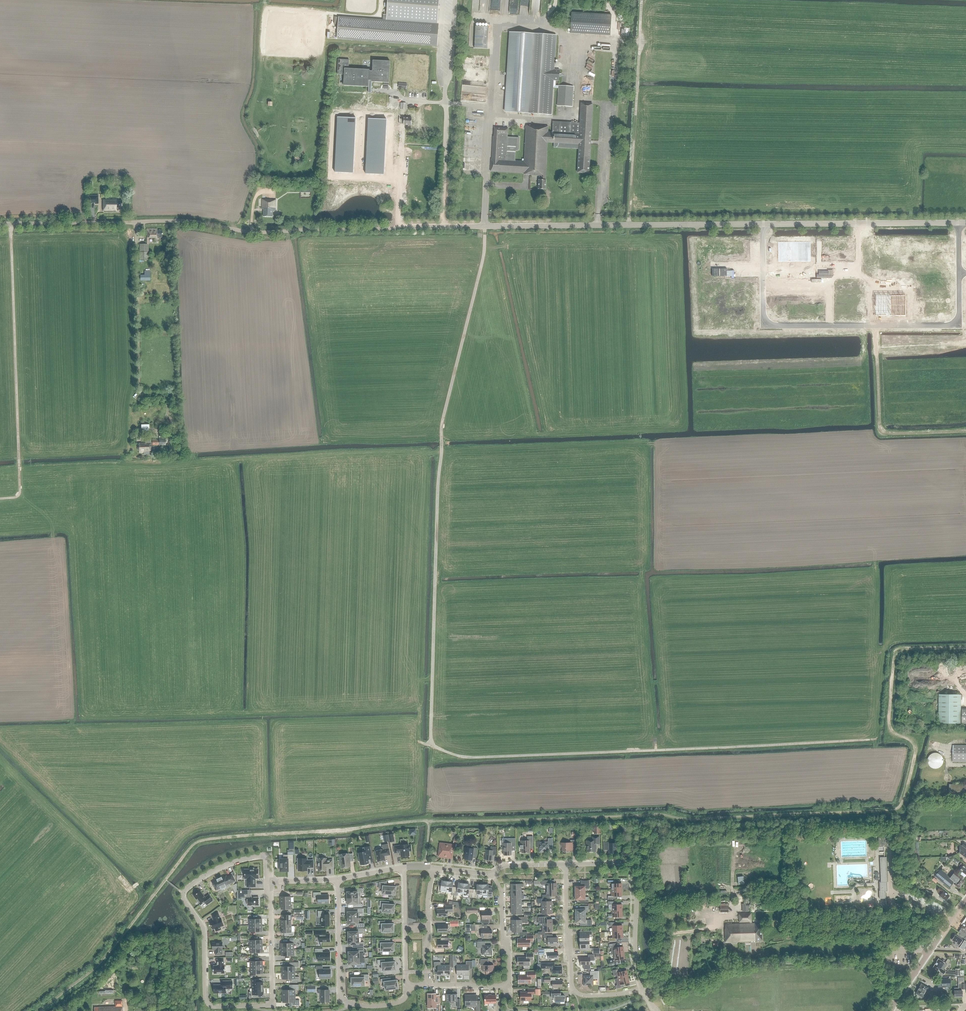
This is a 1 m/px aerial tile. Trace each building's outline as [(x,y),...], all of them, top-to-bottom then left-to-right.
[(383,16),(383,20),(358,18),(338,16),(337,39),(357,40),(436,46),(438,24),(437,24),(439,0),(387,0),(386,16),(383,16)] [(610,36),(611,15),(571,14),(569,34),(610,36)] [(475,26),(474,49),(487,49),(488,27),(475,26)] [(559,81),(559,77),(561,77),(561,74),(559,73),(559,70),(554,69),(556,35),(510,32),(505,112),(551,115),(553,80),(559,81)] [(368,86),(368,92),(371,92),(371,81),(388,82),(389,65),(390,61),(372,60),(373,60),(372,71),(369,71),(369,69),(368,69),(348,68),(349,59),(338,59),(337,74),(344,74),(344,85),(368,86)] [(477,86),(477,84),(463,82),(462,92),(484,94),(485,87),(477,86)] [(573,87),(558,86),(557,106),(572,106),(573,87)] [(578,149),(577,171),(577,173),(588,174),(589,171),(592,105),(581,104),(580,123),(553,122),(552,132),(548,132),(546,143),(553,143),(553,148),(578,149)] [(337,117),(335,172),(353,173),(356,118),(337,117)] [(368,119),(365,174),(384,175),(387,120),(368,119)] [(491,160),(490,171),(490,172),(523,174),(529,175),(529,176),(540,176),(540,180),(538,180),(537,189),(545,190),(545,180),(544,180),(545,171),(546,143),(548,132),(548,126),(532,126),(532,127),(526,126),(524,161),(515,161),(515,151),(517,151),(518,137),(507,137),(508,129),(494,128),(494,137),(493,137),(492,160),(491,160)] [(98,196),(88,196),(88,204),(92,204),(92,202),(94,202),(94,204),(98,204),(98,196)] [(116,199),(103,199),(103,211),(116,211),(116,209),(122,209),(122,201),(118,201),(118,200),(116,199)] [(262,209),(263,209),(263,216),(272,216),(273,211),(276,211),(276,200),(274,200),(272,200),(262,199),(262,209)] [(155,241),(160,241),(160,238),(162,238),(162,230),(157,230),(157,229),(147,229),(147,238),(155,238),(155,241)] [(810,242),(778,242),(778,262),(811,262),(810,242)] [(822,242),(822,262),(854,262),(854,242),(822,242)] [(709,243),(709,258),(714,258),(714,263),(749,263),(749,243),(709,243)] [(148,244),(140,244),(139,260),(148,260),(148,244)] [(150,281),(150,268),(144,268),(144,275),(140,275),(140,281),(150,281)] [(875,295),(875,315),(890,315),(890,295),(875,295)] [(890,295),(890,315),(905,315),(905,295),(890,295)] [(151,451),(150,445),(159,445),(159,446),(165,446),(164,438),(158,438),(159,438),(159,440),(147,440),(147,433),(148,433),(147,428),(148,428),(148,425),(142,425),(142,433),(145,433),(146,434),(146,435),(145,436),(145,437),(144,438),(144,440),(144,442),(145,443),(138,443),(138,453),(143,453),(143,455),(148,455),(148,454),(149,454),(150,454),(150,453),(151,453),(150,451),(151,451)] [(961,694),(939,694),(939,723),(961,723),(961,694)] [(953,745),(953,761),(965,761),(965,745),(953,745)] [(942,764),(943,762),(943,761),(943,759),(942,758),(942,756),(941,755),(940,754),(938,753),(937,753),(935,753),(934,753),(932,753),(931,754),(930,755),(929,756),(928,758),(927,759),(927,761),(927,762),(928,764),(928,765),(929,766),(931,767),(932,768),(933,768),(935,769),(937,768),(938,768),(939,767),(941,766),(942,765),(942,764)] [(964,797),(965,785),(949,784),(948,796),(964,797)] [(521,848),(521,853),(530,853),(529,845),(533,845),(533,836),(527,836),(527,840),(521,841),(521,845),(520,845),(520,848),(521,848)] [(596,844),(599,844),(599,836),(592,836),(592,841),(585,841),(586,846),(587,846),(587,851),(595,851),(595,849),(596,849),(596,847),(595,847),(595,843),(596,843),(596,844)] [(503,855),(511,855),(511,845),(515,845),(515,838),(510,838),(510,841),(506,841),(506,843),(502,843),(503,851),(503,855)] [(879,847),(889,846),(889,840),(885,840),(885,838),(878,838),(879,847)] [(539,848),(539,852),(543,852),(548,851),(548,846),(552,846),(552,839),(548,839),(548,842),(543,842),(543,843),(540,843),(539,842),(536,842),(536,847),(539,847),(539,848)] [(570,840),(570,843),(560,843),(560,847),(562,847),(562,850),(560,850),(560,851),(566,851),(566,852),(569,852),(569,850),(572,850),(572,847),(576,847),(576,840),(570,840)] [(609,853),(616,853),(616,843),(609,843),(609,842),(603,842),(603,850),(607,850),(607,849),(609,849),(609,853)] [(383,849),(375,851),(377,861),(385,860),(384,856),(390,855),(388,844),(382,845),(383,849)] [(400,845),(400,846),(394,846),(395,853),(401,852),(401,857),(409,856),(408,851),(411,850),(410,845),(408,846),(408,844),(400,845)] [(439,853),(441,855),(447,856),(447,857),(451,858),(453,845),(442,844),(442,845),(440,847),(439,853)] [(363,852),(358,853),(359,856),(358,857),(359,861),(360,861),(361,864),(362,864),(363,865),(367,864),(367,863),(369,863),(368,859),(372,858),(369,846),(362,848),(363,852)] [(496,854),(496,847),(491,846),(490,850),(486,850),(486,853),(484,853),(484,859),(486,859),(489,862),(492,859),(492,853),(496,854)] [(473,848),(464,847),(463,852),(465,852),(464,859),(472,860),(472,857),(476,858),(477,848),(473,847),(473,848)] [(342,868),(350,867),(349,861),(354,861),(353,853),(348,854),(348,853),(340,854),(342,868)] [(280,859),(280,871),(288,871),(288,867),(293,867),(293,855),(285,855),(285,859),(280,859)] [(307,860),(307,858),(298,858),(298,871),(307,871),(307,867),(309,867),(313,867),(313,860),(307,860)] [(333,867),(332,860),(326,860),(326,858),(318,858),(319,870),(326,870),(326,867),(328,867),(333,867)] [(965,867),(965,866),(962,864),(961,863),(959,866),(960,867),(958,870),(961,872),(962,871),(965,875),(965,867)] [(247,887),(255,887),(255,881),(255,878),(258,878),(258,869),(254,869),(254,868),(250,868),(250,869),(245,869),(245,878),(247,878),(247,881),(247,887)] [(959,888),(964,881),(959,876),(954,872),(950,878),(940,870),(935,876),(949,888),(953,883),(959,888)] [(216,889),(218,888),(221,887),(222,889),(226,887),(226,888),(226,887),(230,886),(229,884),(235,881),(232,874),(231,874),(232,875),(226,877),(225,876),(222,878),(221,877),(217,879),(217,880),(215,881),(215,882),(213,883),(213,885),(213,887),(215,888),(216,889)] [(546,884),(547,889),(556,889),(556,883),(549,883),(549,880),(541,880),(541,884),(546,884)] [(575,886),(575,893),(585,893),(585,888),(589,888),(589,880),(588,880),(587,880),(585,881),(584,881),(583,881),(582,880),(581,880),(580,880),(581,886),(575,886)] [(607,880),(607,884),(611,884),(612,890),(622,890),(621,883),(614,883),(614,880),(607,880)] [(387,886),(386,886),(387,881),(379,882),(379,883),(379,882),(379,888),(383,888),(383,893),(395,894),(395,887),(396,887),(397,887),(390,886),(387,886)] [(441,890),(446,891),(447,881),(442,881),(441,885),(438,885),(438,891),(441,891),(441,890)] [(447,881),(446,891),(451,892),(451,893),(452,893),(454,893),(455,887),(452,886),(453,882),(447,881)] [(455,887),(454,893),(454,895),(457,896),(458,892),(463,893),(464,884),(458,883),(458,887),(455,887)] [(464,884),(463,893),(462,895),(469,896),(469,897),(473,898),(473,895),(473,889),(469,889),(469,884),(464,884)] [(483,894),(482,885),(477,885),(477,889),(473,889),(473,895),(477,895),(477,894),(483,894)] [(482,885),(483,894),(483,896),(488,896),(488,897),(491,897),(491,889),(488,889),(488,885),(482,885)] [(946,900),(949,896),(943,891),(943,890),(939,887),(937,891),(941,894),(940,896),(946,900)] [(347,894),(347,898),(360,898),(360,893),(362,893),(362,888),(356,888),(356,891),(346,892),(347,892),(347,894)] [(549,898),(549,895),(557,895),(556,889),(547,889),(547,895),(542,895),(542,898),(544,898),(549,898)] [(615,899),(615,896),(622,896),(622,890),(612,890),(612,896),(608,896),(608,899),(615,899)] [(205,897),(200,891),(197,893),(197,892),(194,894),(195,895),(194,896),(200,905),(206,901),(208,904),(213,900),(209,895),(205,897)] [(318,903),(329,903),(329,895),(321,895),(321,892),(313,892),(313,898),(318,898),(318,903)] [(259,905),(259,897),(250,897),(250,893),(242,893),(242,898),(247,898),(248,905),(259,905)] [(588,902),(588,899),(588,897),(585,897),(585,893),(575,893),(575,900),(581,899),(581,902),(588,902)] [(361,904),(360,898),(347,898),(347,902),(348,902),(348,904),(347,904),(358,904),(358,907),(362,907),(362,904),(361,904)] [(542,903),(542,907),(552,907),(552,901),(544,901),(544,898),(542,898),(537,899),(537,903),(542,903)] [(383,912),(394,912),(394,905),(395,905),(388,904),(386,904),(386,901),(380,901),(379,907),(383,907),(383,912)] [(615,904),(615,901),(608,901),(608,905),(609,905),(609,911),(612,911),(622,911),(622,904),(615,904)] [(728,912),(728,903),(720,903),(721,912),(728,912)] [(437,910),(437,917),(447,917),(447,912),(452,912),(452,906),(445,906),(445,909),(437,910)] [(575,916),(585,916),(585,911),(588,911),(588,906),(581,906),(581,909),(575,909),(575,916)] [(537,913),(537,917),(545,916),(545,914),(552,913),(552,907),(542,907),(542,913),(537,913)] [(347,914),(347,918),(358,918),(358,913),(363,913),(363,908),(356,908),(356,911),(347,912),(348,912),(348,914),(347,914)] [(324,911),(318,911),(318,917),(321,917),(321,926),(329,926),(329,914),(324,914),(324,911)] [(485,911),(479,911),(479,913),(480,914),(482,914),(482,919),(482,923),(489,923),(489,919),(492,919),(492,911),(485,911)] [(615,920),(615,917),(622,917),(622,911),(612,911),(612,914),(608,914),(608,920),(615,920)] [(218,912),(212,915),(213,919),(214,920),(210,922),(213,929),(215,928),(216,931),(221,929),(220,927),(223,925),(221,918),(220,918),(218,912)] [(751,922),(751,913),(739,913),(739,922),(751,922)] [(545,919),(545,916),(537,917),(537,922),(540,922),(540,925),(542,925),(552,925),(552,919),(545,919)] [(592,926),(591,920),(585,920),(585,916),(575,916),(575,922),(582,922),(582,926),(592,926)] [(519,917),(519,920),(511,920),(512,926),(522,926),(522,923),(527,922),(527,917),(519,917)] [(358,923),(358,918),(347,918),(347,922),(348,922),(348,924),(347,924),(357,924),(357,927),(364,927),(364,923),(358,923)] [(394,924),(387,924),(385,924),(385,921),(379,921),(379,924),(382,924),(382,932),(393,931),(393,924),(394,924)] [(608,922),(608,926),(612,926),(612,932),(622,932),(622,925),(615,925),(615,922),(608,922)] [(741,942),(740,942),(740,923),(725,924),(726,928),(725,928),(725,943),(741,942)] [(740,923),(740,942),(741,942),(760,941),(760,940),(762,940),(761,923),(740,923)] [(471,931),(475,931),(481,931),(481,938),(488,938),(492,938),(492,930),(488,930),(488,928),(489,928),(482,928),(482,924),(471,925),(471,931)] [(552,931),(552,925),(542,925),(542,932),(538,932),(538,935),(545,934),(545,932),(552,931)] [(291,926),(281,926),(281,932),(287,932),(287,935),(294,935),(294,932),(291,932),(291,926)] [(527,935),(527,932),(522,932),(522,926),(512,926),(512,932),(519,932),(519,935),(527,935)] [(363,928),(357,928),(357,931),(347,932),(348,932),(348,934),(348,938),(358,938),(358,933),(363,933),(363,928)] [(316,931),(316,934),(316,937),(320,937),(320,942),(330,941),(330,934),(326,934),(326,930),(316,931)] [(591,937),(591,935),(591,931),(580,932),(580,941),(589,941),(593,940),(592,940),(592,937),(591,937)] [(622,932),(612,932),(612,938),(608,938),(609,941),(615,941),(615,938),(622,938),(622,932)] [(557,937),(550,938),(550,935),(544,935),(544,943),(548,943),(548,946),(557,946),(557,937)] [(963,950),(965,946),(965,941),(964,940),(964,941),(955,935),(952,940),(955,942),(954,944),(955,945),(956,946),(957,946),(958,945),(959,944),(961,945),(959,947),(963,950)] [(527,939),(519,939),(519,946),(530,946),(530,941),(533,941),(533,936),(526,936),(527,939)] [(441,938),(441,941),(438,941),(438,948),(448,947),(448,941),(450,941),(450,937),(441,938)] [(358,942),(358,938),(348,938),(348,942),(349,944),(348,944),(357,944),(357,947),(364,947),(363,942),(358,942)] [(394,950),(394,943),(395,943),(388,943),(385,943),(385,940),(379,940),(379,943),(381,943),(381,951),(394,950)] [(485,945),(485,941),(477,941),(477,948),(482,948),(482,955),(488,955),(492,955),(492,951),(491,951),(491,945),(485,945)] [(589,941),(580,941),(580,950),(592,950),(592,946),(589,946),(589,941)] [(222,942),(213,943),(213,949),(216,949),(216,954),(222,954),(222,949),(222,942)] [(624,953),(623,947),(616,947),(616,943),(609,944),(609,948),(611,948),(611,954),(614,954),(624,953)] [(330,952),(323,952),(323,948),(315,949),(315,953),(318,953),(318,960),(330,960),(330,952)] [(348,954),(348,958),(359,958),(363,958),(363,953),(364,953),(364,948),(357,948),(357,951),(348,952),(349,952),(349,954),(348,954)] [(558,960),(558,952),(551,952),(551,949),(538,949),(539,954),(544,954),(544,955),(548,955),(548,959),(552,959),(552,960),(558,960)] [(624,959),(624,953),(614,954),(614,960),(608,961),(609,966),(614,965),(614,964),(621,963),(620,959),(624,959)] [(519,965),(529,965),(529,959),(533,959),(533,954),(526,954),(526,957),(519,957),(519,965)] [(594,961),(594,954),(588,955),(588,958),(580,958),(580,964),(584,964),(584,969),(590,969),(590,964),(590,961),(594,961)] [(363,958),(359,958),(348,958),(348,962),(349,962),(349,964),(348,964),(358,964),(358,968),(365,967),(365,962),(363,962),(363,958)] [(224,959),(217,959),(217,965),(213,965),(213,973),(225,973),(225,965),(224,965),(224,959)] [(396,962),(385,963),(385,959),(377,960),(378,965),(382,965),(383,970),(395,969),(395,962),(396,962)] [(486,971),(486,973),(486,975),(491,974),(491,971),(493,971),(493,965),(488,965),(488,959),(480,959),(480,965),(483,965),(483,971),(486,971)] [(945,970),(944,969),(945,967),(943,965),(944,963),(938,959),(933,967),(939,971),(940,971),(944,973),(945,970)] [(463,975),(463,965),(457,965),(456,961),(453,961),(453,968),(457,968),(457,975),(463,975)] [(472,961),(469,961),(466,961),(466,965),(463,965),(463,975),(469,975),(469,967),(472,967),(472,961)] [(440,965),(440,962),(434,962),(434,968),(438,968),(438,975),(444,975),(444,965),(440,965)] [(541,968),(552,968),(552,973),(562,973),(562,966),(554,966),(554,963),(541,963),(541,968)] [(322,966),(316,966),(316,970),(319,970),(319,978),(331,978),(330,976),(331,976),(331,971),(330,972),(330,969),(322,969),(322,966)] [(618,978),(628,976),(626,970),(620,972),(619,969),(612,970),(613,976),(617,975),(618,978)] [(520,983),(530,983),(530,978),(535,978),(535,971),(527,972),(527,975),(520,975),(520,983)] [(598,971),(590,971),(590,975),(584,975),(584,981),(583,981),(583,985),(587,985),(593,985),(593,978),(598,978),(598,971)] [(295,972),(282,973),(282,979),(291,979),(292,982),(299,982),(299,977),(295,977),(295,972)] [(351,978),(352,978),(352,985),(356,985),(356,986),(360,986),(360,985),(364,985),(364,980),(369,980),(369,975),(361,975),(361,978),(351,978)] [(616,979),(617,985),(615,985),(616,989),(623,987),(622,984),(629,982),(628,976),(618,978),(616,979)] [(398,980),(391,981),(388,981),(388,978),(381,979),(381,982),(384,982),(385,989),(398,988),(397,981),(398,981),(398,980)] [(252,982),(252,988),(263,988),(263,982),(258,982),(258,979),(252,979),(252,982)] [(950,979),(937,979),(938,987),(950,987),(950,979)] [(214,985),(214,995),(214,993),(226,993),(226,989),(232,989),(232,981),(223,981),(223,985),(214,985)] [(965,983),(958,984),(958,988),(954,988),(954,991),(954,997),(962,997),(962,990),(961,990),(961,989),(965,989),(965,983)] [(924,998),(927,992),(928,992),(930,989),(929,989),(929,988),(921,984),(916,993),(924,998)] [(256,998),(256,994),(263,994),(263,988),(252,988),(252,992),(249,992),(249,998),(256,998)] [(321,989),(318,989),(318,993),(321,993),(321,1002),(329,1002),(329,990),(321,990),(321,989)] [(528,992),(520,992),(521,1001),(524,1001),(524,1003),(529,1003),(529,1001),(531,1001),(531,994),(534,994),(534,989),(528,989),(528,992)] [(560,1003),(564,1003),(564,995),(561,995),(561,991),(551,992),(551,998),(554,998),(554,1002),(560,1002),(560,1003)] [(439,996),(433,996),(433,994),(428,994),(428,1003),(427,1004),(428,1007),(435,1007),(436,1010),(439,1010),(439,996)] [(457,994),(446,994),(446,1001),(446,1002),(450,1002),(450,1003),(453,1003),(453,1002),(457,1001),(457,1007),(460,1007),(460,999),(457,999),(457,994)] [(465,1005),(470,1005),(470,1006),(475,1006),(475,1010),(480,1010),(480,1002),(477,1002),(477,995),(465,996),(465,1005)] [(496,995),(485,995),(485,999),(485,1005),(488,1005),(488,1003),(493,1003),(493,1010),(496,1010),(499,1010),(499,1001),(496,1001),(496,995)] [(295,996),(283,996),(283,1002),(292,1002),(292,1005),(300,1005),(299,1000),(295,1000),(295,996)] [(124,1010),(122,1010),(122,1001),(114,1001),(114,1007),(94,1007),(94,1010),(124,1010)]
